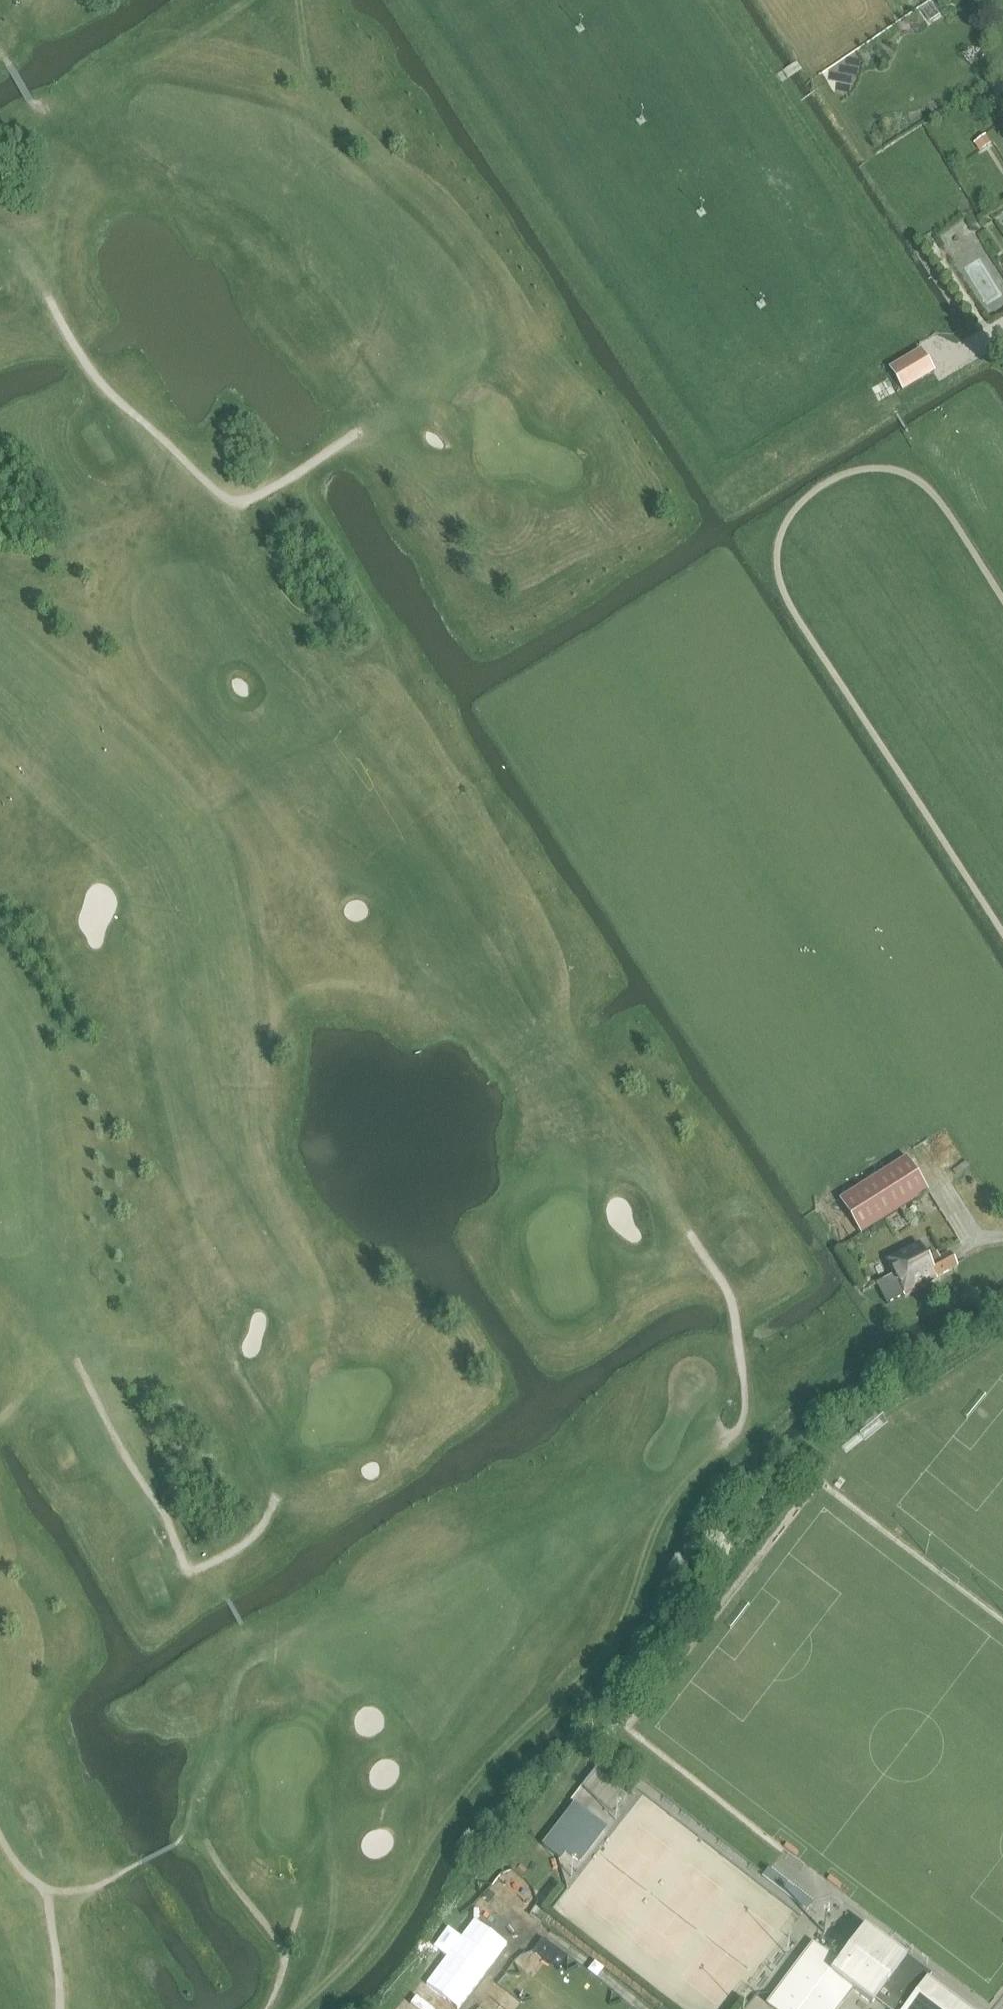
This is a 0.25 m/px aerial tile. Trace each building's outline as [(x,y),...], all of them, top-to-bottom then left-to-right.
[(991,145),(985,135),(978,139),(985,150),(991,145)] [(922,351),(906,360),(909,365),(893,374),(903,391),(934,372),(922,351)] [(863,1236),(929,1193),(906,1158),(840,1200),(863,1236)] [(938,1259),(936,1254),(927,1259),(919,1244),(888,1261),(896,1276),(878,1286),(888,1303),(905,1294),(907,1297),(938,1280),(938,1279),(958,1267),(951,1253),(938,1259)] [(543,1846),(561,1860),(566,1852),(590,1821),(593,1818),(575,1804),(543,1846)] [(801,1910),(809,1901),(770,1864),(762,1873),(801,1910)] [(888,2008),(964,2008),(903,1963),(907,1959),(865,1927),(841,1960),(836,1957),(834,1959),(814,1944),(768,2005),(773,2008),(837,2008),(852,1990),(872,2005),(876,2000),(888,2008)]
